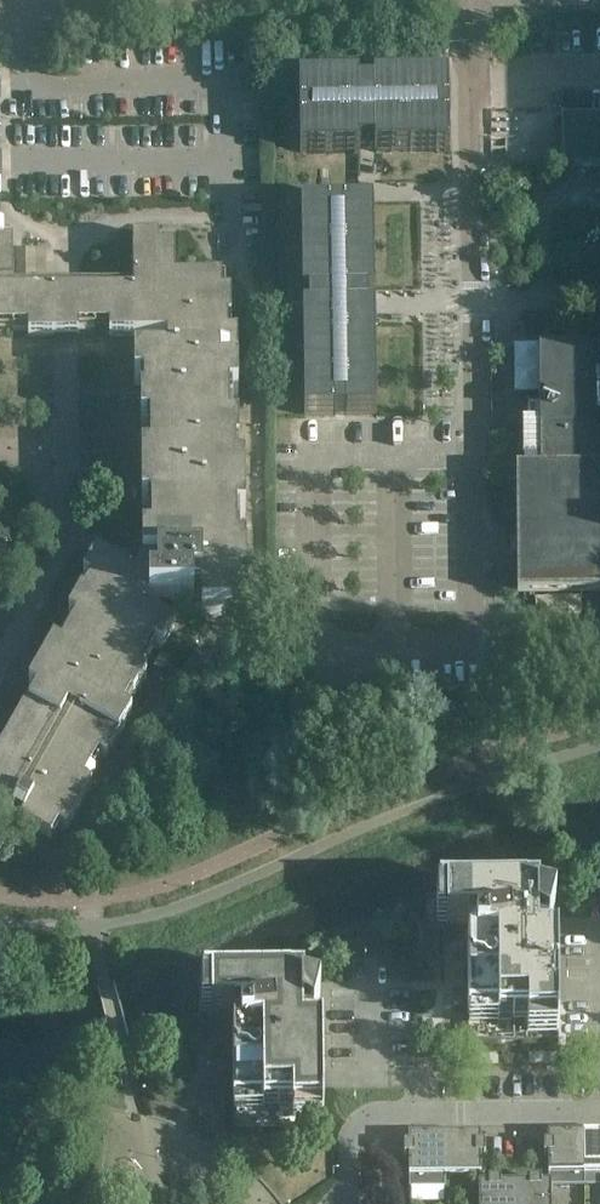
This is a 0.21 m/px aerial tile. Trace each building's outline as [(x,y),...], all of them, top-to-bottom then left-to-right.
[(449,151),(449,120),(449,110),(448,79),(373,80),(373,86),(359,86),(359,80),(334,81),(299,81),(300,153),(360,152),(360,146),(372,146),(374,146),(374,152),(449,151)] [(561,119),(562,167),(599,166),(599,119),(561,119)] [(373,206),(301,207),(302,297),(309,297),(309,311),(303,311),(304,415),(376,415),(375,310),(368,310),(367,304),(367,297),(374,297),(373,206)] [(146,676),(130,667),(145,640),(161,650),(171,633),(175,627),(145,610),(149,602),(194,601),(194,597),(201,597),(201,616),(227,616),(227,600),(246,599),(248,562),(246,549),(227,549),(226,519),(245,519),(245,468),(226,468),(225,454),(239,454),(238,427),(219,428),(219,397),(238,397),(238,378),(238,370),(228,370),(228,359),(238,359),(238,352),(237,352),(237,333),(218,333),(218,319),(231,319),(231,292),(212,292),(211,276),(175,277),(175,259),(159,259),(159,237),(140,237),(132,237),(133,290),(68,290),(13,291),(13,286),(13,237),(4,238),(4,225),(0,225),(0,317),(12,317),(12,330),(28,330),(28,337),(69,336),(79,336),(79,329),(95,329),(95,316),(109,316),(109,335),(167,335),(167,359),(134,359),(134,385),(159,385),(160,399),(140,399),(141,426),(166,426),(166,456),(141,456),(141,507),(167,507),(167,521),(148,521),(149,536),(122,537),(115,548),(127,555),(119,568),(96,554),(82,578),(88,581),(81,593),(81,592),(77,599),(78,599),(68,616),(90,628),(75,654),(53,642),(44,659),(28,686),(34,690),(27,702),(26,701),(6,738),(0,749),(0,803),(7,807),(12,810),(9,815),(43,834),(51,820),(67,829),(92,785),(75,776),(90,749),(107,759),(132,714),(115,705),(122,693),(133,699),(146,676)] [(573,350),(559,351),(539,351),(540,425),(540,426),(540,427),(541,427),(542,471),(516,472),(517,596),(599,595),(599,350),(573,350)] [(558,1041),(557,945),(537,945),(537,929),(539,929),(548,934),(547,937),(548,937),(555,910),(554,909),(554,912),(539,908),(539,897),(425,898),(425,930),(453,930),(455,937),(457,946),(468,943),(468,946),(467,946),(468,1042),(558,1041)] [(323,1065),(323,1030),(303,1031),(302,1015),(304,1015),(313,1020),(312,1023),(313,1023),(320,995),(319,995),(319,997),(304,994),(304,983),(199,984),(200,1016),(218,1016),(220,1023),(222,1031),(233,1028),(233,1032),(232,1032),(233,1128),(324,1127),(323,1065)] [(585,1174),(584,1134),(548,1134),(548,1144),(544,1144),(544,1154),(548,1154),(548,1174),(585,1174)] [(584,1134),(585,1174),(599,1174),(599,1134),(584,1134)] [(445,1176),(445,1135),(409,1136),(409,1145),(404,1145),(404,1156),(409,1156),(409,1176),(445,1176)] [(481,1175),(481,1155),(485,1155),(485,1144),(481,1144),(481,1135),(445,1135),(445,1176),(481,1175)] [(515,1184),(500,1184),(500,1179),(489,1179),(489,1184),(479,1184),(479,1203),(515,1203),(515,1184)] [(551,1183),(541,1183),(541,1179),(529,1179),(529,1183),(515,1184),(515,1203),(551,1203),(551,1183)]
